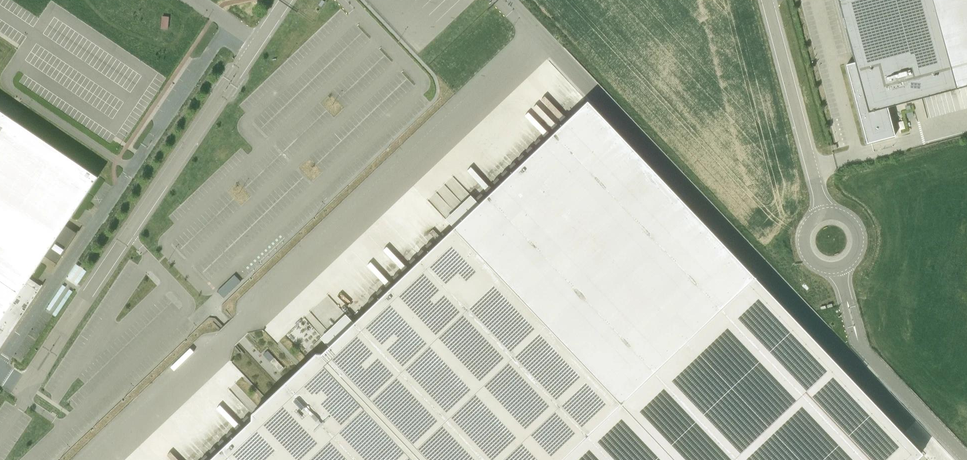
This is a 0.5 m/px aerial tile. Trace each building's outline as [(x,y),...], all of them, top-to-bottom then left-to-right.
[(856,70),(849,72),(867,141),(866,142),(867,143),(895,136),(894,134),(893,135),(886,108),(923,98),(918,77),(966,65),(966,0),(838,0),(856,70)] [(163,27),(170,28),(172,16),(165,15),(163,27)] [(454,228),(453,228),(620,404),(754,278),(587,102),(479,204),(454,228)] [(45,256),(56,263),(54,266),(55,266),(79,231),(78,230),(77,233),(66,225),(98,177),(0,111),(0,348),(43,285),(42,284),(38,290),(27,282),(45,256)] [(321,355),(421,459),(561,459),(620,404),(453,228),(322,353),(321,355)] [(226,297),(243,280),(237,273),(220,290),(226,297)] [(620,404),(674,459),(889,459),(909,440),(754,278),(620,404)] [(210,459),(421,459),(321,355),(319,357),(316,354),(289,379),(291,381),(280,391),(279,389),(252,415),(255,417),(251,421),(210,459)] [(274,357),(270,361),(280,372),(284,368),(274,357)] [(561,459),(674,459),(620,404),(561,459)]
